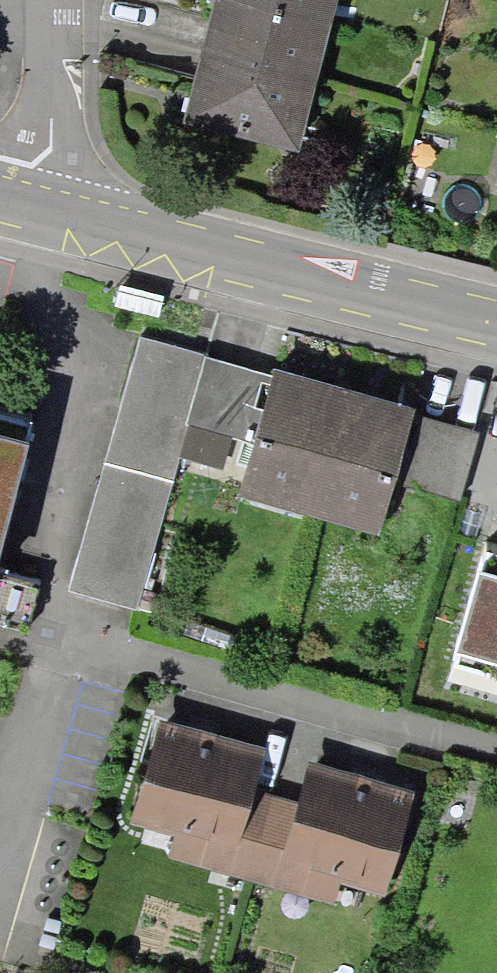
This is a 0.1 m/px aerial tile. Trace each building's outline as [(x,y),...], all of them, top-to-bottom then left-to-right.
[(207,123),(322,150),(357,0),(236,0),(207,123)] [(164,295),(117,283),(112,305),(159,317),(164,295)] [(200,353),(140,336),(69,589),(136,607),(182,420),(199,353),(200,353)] [(258,368),(199,353),(182,420),(240,435),(258,368)] [(402,400),(269,361),(234,481),(367,520),(402,400)] [(30,415),(0,407),(0,536),(30,415)] [(411,418),(396,484),(486,504),(496,457),(496,437),(411,418)] [(254,745),(159,718),(134,808),(186,823),(180,844),(328,885),(333,866),(382,879),(408,785),(308,757),(297,793),(243,782),(254,745)]
